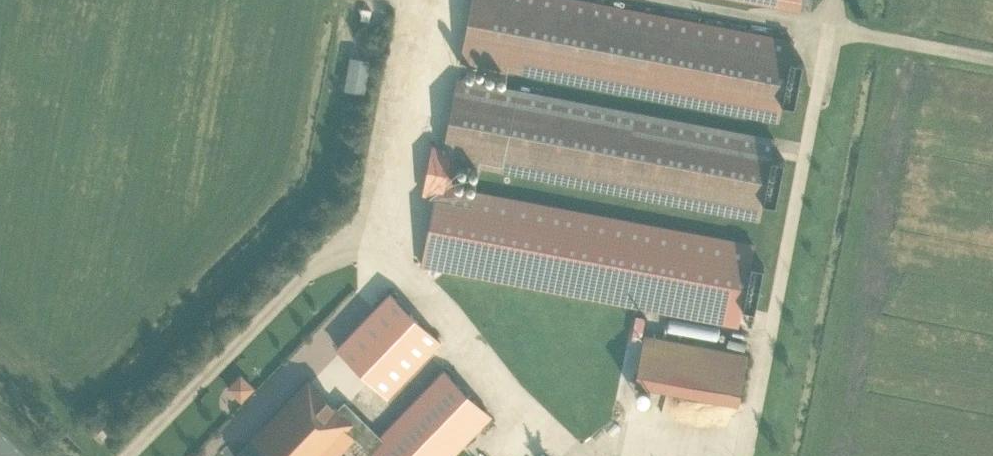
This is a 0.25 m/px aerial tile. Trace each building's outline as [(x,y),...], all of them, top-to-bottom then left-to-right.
[(584,0),(473,0),(461,60),(778,120),(782,97),(792,99),(799,65),(789,63),(793,40),(584,0)] [(798,9),(800,0),(750,0),(798,9)] [(434,144),(433,144),(423,194),(434,196),(422,264),(738,324),(744,294),(755,296),(759,277),(748,274),(754,244),(449,186),(454,160),(759,218),(763,194),(774,196),(780,164),(769,162),(774,138),(458,78),(446,138),(435,136),(434,144)] [(441,341),(390,292),(337,347),(388,396),(441,341)] [(747,353),(644,334),(635,381),(738,401),(747,353)] [(444,369),(380,435),(344,400),(338,408),(308,379),(260,430),(262,434),(251,446),(248,443),(235,455),(320,455),(346,429),(375,455),(452,455),(491,415),(444,369)] [(237,376),(224,389),(239,404),(252,391),(237,376)]
